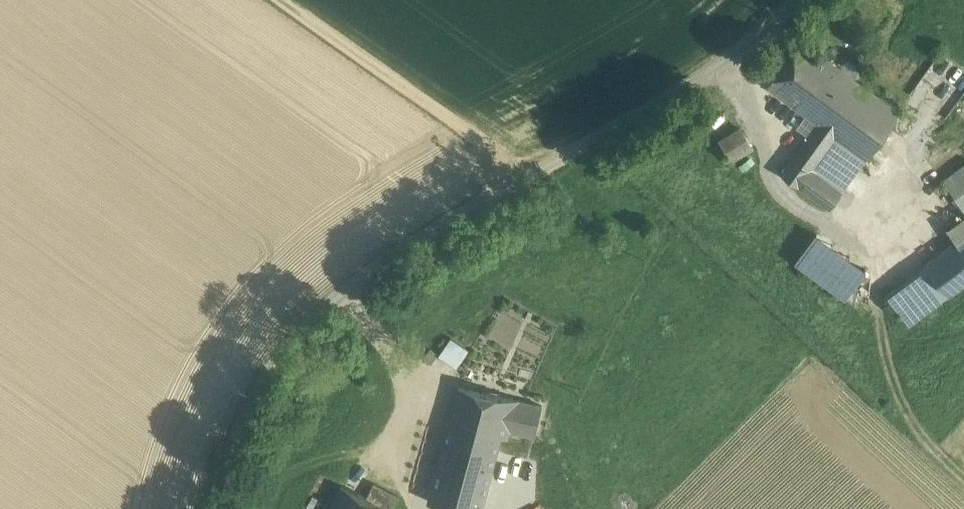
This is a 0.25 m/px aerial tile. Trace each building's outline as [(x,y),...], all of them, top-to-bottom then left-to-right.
[(802,39),(767,85),(818,122),(823,126),(857,78),(802,39)] [(818,122),(781,173),(799,185),(830,208),(901,110),(857,78),(823,126),(818,122)] [(739,128),(719,140),(731,161),(752,149),(739,128)] [(943,180),(963,208),(963,165),(943,180)] [(926,264),(948,295),(963,283),(963,218),(948,230),(956,242),(926,264)] [(866,270),(816,233),(795,262),(845,299),(866,270)] [(948,295),(926,264),(907,278),(930,308),(948,295)] [(460,344),(451,338),(439,356),(448,362),(460,344)] [(457,368),(469,350),(460,344),(448,362),(457,368)] [(518,399),(459,386),(449,423),(450,423),(502,435),(508,436),(510,429),(536,435),(543,405),(518,399)] [(450,423),(449,423),(425,416),(418,442),(442,449),(428,501),(457,508),(482,508),(502,435),(450,423)] [(374,483),(367,497),(391,508),(398,496),(374,483)] [(328,508),(391,508),(367,497),(341,484),(328,508)]
